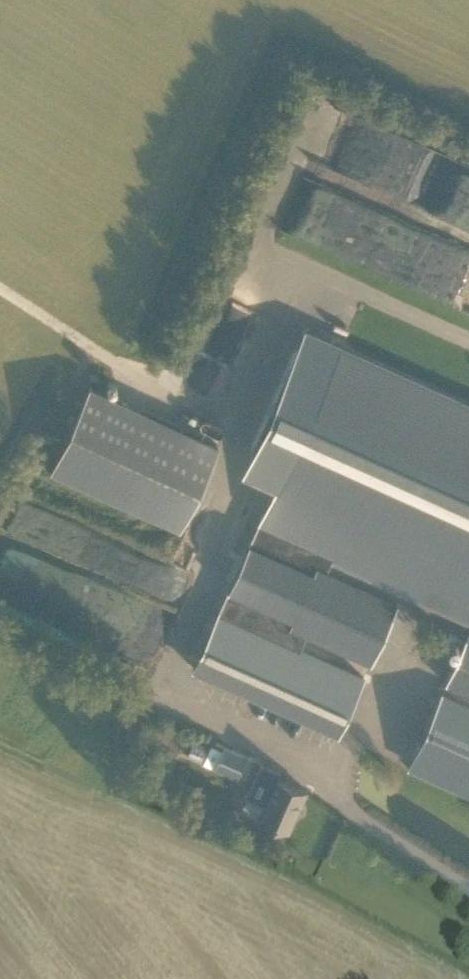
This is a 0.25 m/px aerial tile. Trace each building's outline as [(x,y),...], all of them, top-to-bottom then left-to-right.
[(302,179),(284,232),(416,278),(423,259),(442,266),(454,232),(302,179)] [(339,729),(363,673),(299,645),(304,633),(369,662),(377,645),(381,642),(385,639),(388,634),(390,629),(390,623),(389,617),(397,600),(326,568),(332,555),(388,580),(435,601),(468,616),(468,406),(338,347),(197,666),(339,729)] [(219,443),(89,383),(49,469),(179,529),(219,443)] [(459,650),(445,682),(459,688),(468,692),(468,628),(459,650)] [(455,697),(441,690),(410,758),(425,765),(468,785),(468,703),(455,697)] [(246,753),(224,744),(213,768),(235,777),(246,753)] [(280,769),(260,760),(244,795),(261,802),(255,815),(288,830),(306,790),(277,776),(280,769)]
